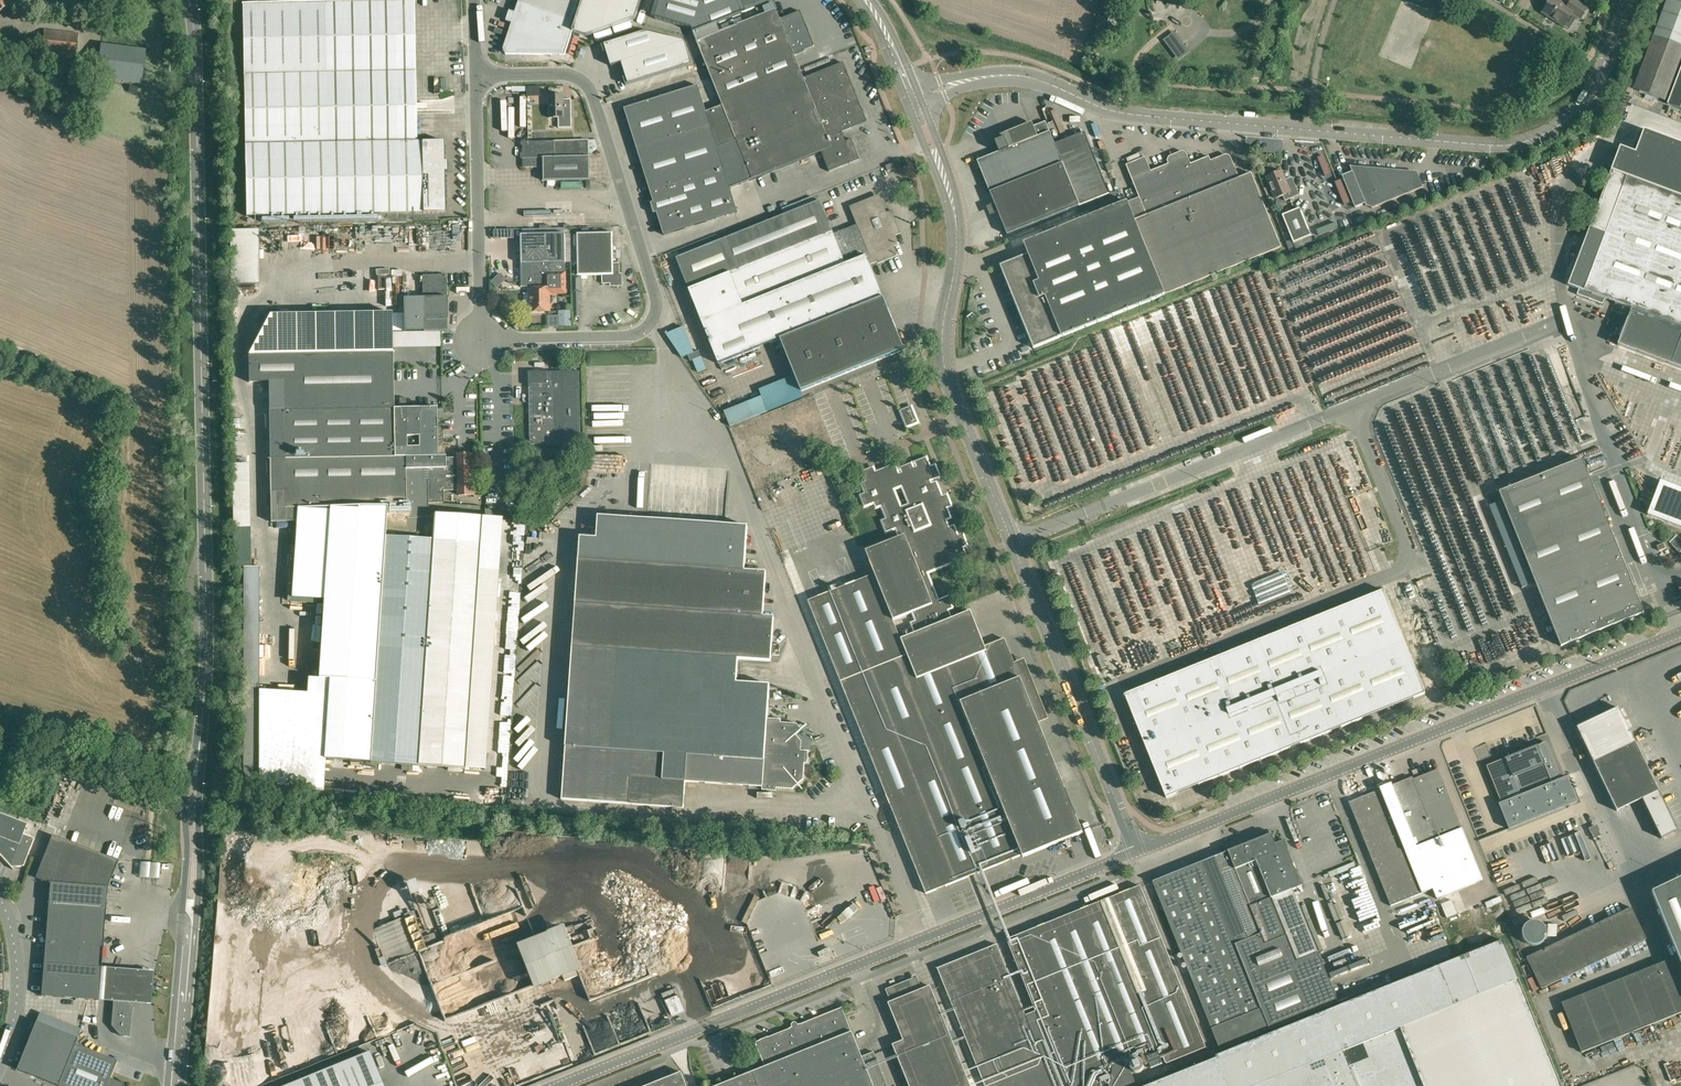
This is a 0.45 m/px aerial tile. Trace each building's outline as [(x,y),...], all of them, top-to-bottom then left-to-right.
[(13,0),(0,0),(0,12),(15,3),(13,0)] [(245,75),(247,216),(446,212),(444,142),(422,142),(416,142),(397,143),(395,0),(327,1),(243,3),(245,75)] [(642,0),(519,0),(503,49),(506,54),(565,55),(573,32),(587,36),(636,19),(642,0)] [(655,19),(692,30),(693,31),(697,41),(721,102),(723,105),(715,109),(724,130),(729,143),(718,148),(724,170),(730,189),(753,179),(822,151),(830,171),(859,159),(851,139),(846,141),(843,132),(867,122),(843,62),(804,78),(801,69),(795,56),(805,52),(804,50),(815,46),(812,40),(801,11),(790,15),(781,19),(777,9),(720,32),(716,24),(742,13),(737,0),(661,0),(655,19)] [(1156,3),(1179,9),(1181,0),(1157,0),(1156,3)] [(1577,17),(1581,19),(1587,8),(1574,0),(1571,0),(1568,6),(1559,0),(1549,0),(1542,13),(1564,27),(1565,26),(1570,29),(1577,17)] [(1655,36),(1680,46),(1680,0),(1668,0),(1655,36)] [(78,34),(45,30),(42,55),(75,59),(78,34)] [(623,78),(626,85),(692,64),(685,42),(644,32),(602,45),(604,53),(606,52),(611,66),(621,63),(626,77),(623,78)] [(1184,45),(1179,38),(1169,46),(1174,53),(1184,45)] [(1679,46),(1660,38),(1639,91),(1659,98),(1679,46)] [(145,50),(101,45),(97,78),(141,84),(145,50)] [(1668,104),(1680,109),(1680,70),(1668,104)] [(698,85),(624,108),(639,157),(713,134),(724,130),(715,109),(706,112),(698,85)] [(541,96),(541,86),(527,86),(527,96),(541,96)] [(559,128),(572,127),(571,99),(564,99),(564,100),(562,100),(561,95),(549,95),(549,118),(559,118),(559,128)] [(1064,165),(1055,144),(1046,121),(1025,129),(1024,127),(1013,132),(1014,134),(1004,138),(1024,182),(1064,165)] [(713,134),(639,157),(651,193),(653,202),(650,203),(654,213),(657,213),(664,235),(737,212),(730,189),(724,170),(718,148),(729,143),(724,130),(713,134)] [(1644,130),(1635,153),(1619,148),(1589,228),(1568,285),(1578,289),(1577,296),(1602,304),(1604,299),(1634,310),(1633,313),(1630,311),(1618,345),(1680,369),(1680,144),(1644,130)] [(1066,164),(1083,204),(1109,194),(1084,132),(1055,144),(1064,165),(1066,164)] [(990,192),(991,194),(1024,182),(1004,138),(1002,134),(994,137),(996,141),(995,142),(999,152),(977,161),(990,192)] [(588,140),(555,140),(528,141),(525,139),(521,144),(523,147),(524,167),(544,167),(544,181),(589,180),(588,140)] [(1127,202),(1165,295),(1281,248),(1251,173),(1239,178),(1230,156),(1226,154),(1192,168),(1186,153),(1182,151),(1169,156),(1167,161),(1168,164),(1151,171),(1145,157),(1126,165),(1139,197),(1127,202)] [(1110,162),(1105,164),(1108,172),(1113,170),(1110,162)] [(888,171),(895,169),(893,163),(886,166),(888,171)] [(1024,182),(991,194),(1007,235),(1079,206),(1083,204),(1066,164),(1064,165),(1024,182)] [(1422,187),(1416,173),(1351,166),(1353,172),(1342,176),(1355,208),(1365,203),(1366,206),(1374,208),(1422,187)] [(1285,201),(1299,195),(1294,183),(1287,186),(1282,171),(1267,177),(1275,198),(1283,195),(1285,201)] [(820,200),(676,258),(719,364),(780,339),(801,391),(904,350),(870,263),(879,259),(879,262),(896,255),(892,246),(897,244),(894,235),(898,233),(891,214),(886,216),(878,197),(852,208),(859,224),(834,234),(820,200)] [(1165,295),(1127,202),(1024,243),(1028,254),(1000,266),(1007,282),(1005,282),(1008,289),(1009,288),(1034,348),(1165,295)] [(1305,246),(1302,239),(1311,236),(1300,208),(1282,215),(1293,243),(1296,249),(1305,246)] [(255,230),(230,230),(230,275),(256,275),(255,230)] [(565,261),(565,262),(566,262),(565,233),(521,234),(522,264),(531,264),(531,263),(565,261)] [(621,285),(622,282),(621,280),(620,280),(620,262),(612,262),(612,233),(578,234),(579,274),(603,274),(603,284),(618,283),(617,284),(619,285),(621,285)] [(531,263),(531,264),(531,288),(529,289),(529,293),(530,292),(530,311),(550,310),(549,288),(566,288),(566,271),(565,271),(565,262),(565,261),(531,263)] [(423,332),(448,331),(446,275),(422,275),(423,332)] [(339,293),(345,292),(345,299),(348,299),(349,307),(352,307),(351,298),(354,298),(353,285),(338,286),(339,293)] [(562,310),(562,325),(576,325),(576,310),(562,310)] [(373,313),(342,313),(342,326),(358,326),(358,321),(373,321),(373,313)] [(694,352),(683,327),(665,334),(681,357),(694,352)] [(467,726),(477,581),(479,543),(432,540),(429,540),(428,503),(443,503),(442,492),(442,484),(438,462),(437,407),(406,408),(406,398),(399,398),(399,408),(394,408),(392,334),(380,334),(380,331),(358,331),(359,354),(248,356),(249,382),(282,382),(282,410),(269,411),(271,508),(271,521),(271,522),(296,522),(291,599),(323,601),(318,679),(330,679),(329,695),(325,759),(348,762),(464,769),(467,726)] [(442,364),(442,346),(396,348),(397,360),(408,359),(408,354),(416,354),(417,365),(442,364)] [(701,372),(710,368),(706,355),(696,359),(701,372)] [(530,444),(581,443),(580,371),(529,372),(530,444)] [(730,426),(768,411),(762,396),(724,411),(730,426)] [(906,429),(920,423),(913,405),(899,410),(906,429)] [(458,495),(474,495),(473,455),(469,455),(458,455),(458,462),(438,462),(442,484),(442,492),(458,492),(458,495)] [(887,519),(882,521),(887,532),(896,528),(900,537),(866,551),(875,574),(808,600),(926,894),(1022,855),(1023,857),(1083,833),(1035,713),(1045,709),(1036,689),(1026,692),(1021,678),(1014,663),(1005,639),(985,647),(971,611),(951,619),(947,610),(952,608),(948,598),(938,601),(927,573),(966,557),(963,547),(967,545),(963,535),(958,536),(954,527),(949,528),(946,520),(951,518),(947,508),(951,506),(947,495),(942,497),(936,483),(931,485),(929,481),(940,476),(935,466),(930,468),(927,458),(916,462),(918,467),(914,469),(912,464),(901,468),(903,473),(899,475),(895,465),(884,469),(876,472),(873,468),(863,472),(867,482),(862,484),(866,494),(861,496),(865,506),(875,503),(877,507),(882,505),(887,519)] [(1644,613),(1582,459),(1499,492),(1561,646),(1644,613)] [(579,559),(576,603),(562,800),(684,808),(686,781),(763,786),(763,789),(776,790),(777,787),(792,788),(804,778),(805,762),(808,762),(809,750),(798,749),(799,741),(794,736),(802,728),(797,723),(781,722),(781,719),(767,718),(769,684),(736,682),(738,659),(771,661),(774,617),(763,616),(766,572),(745,571),(748,526),(598,516),(597,538),(580,537),(579,559)] [(1460,545),(1453,528),(1443,533),(1449,549),(1460,545)] [(1677,536),(1669,542),(1679,553),(1680,551),(1680,540),(1677,536)] [(264,650),(260,564),(246,565),(249,650),(264,650)] [(1125,694),(1166,798),(1425,694),(1383,590),(1125,694)] [(962,611),(970,608),(967,603),(960,606),(962,611)] [(1118,652),(1131,649),(1128,635),(1115,637),(1118,652)] [(514,657),(517,643),(510,642),(508,655),(514,657)] [(1618,708),(1576,728),(1593,763),(1617,811),(1642,799),(1661,838),(1677,830),(1659,791),(1635,743),(1618,708)] [(1487,766),(1502,803),(1499,804),(1509,829),(1577,802),(1567,776),(1560,779),(1545,744),(1538,747),(1538,746),(1532,748),(1532,749),(1514,757),(1513,755),(1507,758),(1487,766)] [(1483,880),(1462,828),(1438,769),(1413,779),(1412,777),(1391,786),(1416,847),(1437,899),(1483,880)] [(1391,905),(1423,893),(1381,790),(1349,802),(1391,905)] [(13,870),(13,869),(11,867),(24,866),(34,838),(23,834),(27,824),(0,813),(0,856),(13,870)] [(1598,832),(1595,826),(1589,829),(1592,835),(1594,839),(1600,836),(1598,832)] [(1338,1002),(1318,953),(1293,890),(1302,886),(1283,841),(1280,842),(1276,832),(1271,834),(1153,882),(1221,1050),(1338,1002)] [(50,884),(66,841),(52,835),(35,878),(50,884)] [(66,841),(50,884),(107,888),(118,861),(66,841)] [(1348,871),(1360,867),(1358,862),(1346,866),(1348,871)] [(1499,867),(1503,885),(1521,881),(1520,876),(1518,877),(1516,867),(1508,869),(1507,865),(1499,867)] [(412,893),(421,889),(416,875),(406,879),(412,893)] [(1652,892),(1678,956),(1680,964),(1680,878),(1652,892)] [(107,888),(50,884),(47,914),(105,918),(107,888)] [(1159,1046),(1166,1064),(1206,1048),(1140,886),(1109,898),(1100,902),(1007,940),(1036,1011),(1026,1015),(997,944),(938,969),(985,1085),(1131,1085),(1135,1084),(1125,1060),(1159,1046)] [(1557,902),(1557,889),(1536,890),(1537,897),(1547,896),(1548,903),(1557,902)] [(1491,907),(1506,902),(1504,897),(1490,902),(1491,907)] [(1444,903),(1451,918),(1461,913),(1455,899),(1444,903)] [(848,919),(855,913),(859,909),(854,904),(850,907),(843,913),(838,918),(843,923),(848,919)] [(1646,939),(1631,908),(1526,958),(1541,989),(1646,939)] [(105,918),(47,914),(44,963),(90,966),(92,947),(102,948),(105,918)] [(569,922),(518,938),(533,987),(581,972),(580,967),(583,966),(569,922)] [(1557,925),(1548,924),(1548,936),(1556,937),(1557,925)] [(1450,999),(1438,967),(1215,1056),(1216,1059),(1149,1085),(1561,1085),(1531,1011),(1503,941),(1439,966),(1452,999),(1450,999)] [(820,957),(832,952),(830,948),(823,950),(821,951),(818,952),(820,957)] [(1561,1003),(1581,1053),(1680,1013),(1680,964),(1678,956),(1561,1003)] [(101,967),(90,966),(44,963),(41,996),(98,1000),(101,967)] [(930,987),(922,990),(917,977),(886,990),(891,1002),(888,1003),(903,1040),(894,1044),(912,1085),(970,1085),(930,987)] [(678,994),(676,988),(662,994),(664,1000),(678,994)] [(685,1011),(679,995),(668,999),(665,1001),(667,1007),(668,1007),(672,1016),(685,1011)] [(128,1032),(130,1008),(126,1004),(115,1003),(113,1026),(117,1031),(128,1032)] [(874,1052),(861,1057),(851,1032),(851,1033),(841,1008),(759,1041),(757,1047),(765,1067),(718,1085),(888,1085),(874,1052)] [(109,1081),(116,1061),(75,1044),(77,1038),(39,1023),(36,1022),(34,1025),(17,1069),(58,1085),(122,1085),(109,1081)] [(369,1051),(284,1085),(383,1085),(369,1051)] [(1146,1057),(1151,1068),(1157,1066),(1163,1063),(1158,1052),(1146,1057)] [(648,1085),(687,1085),(682,1072),(648,1085)]
